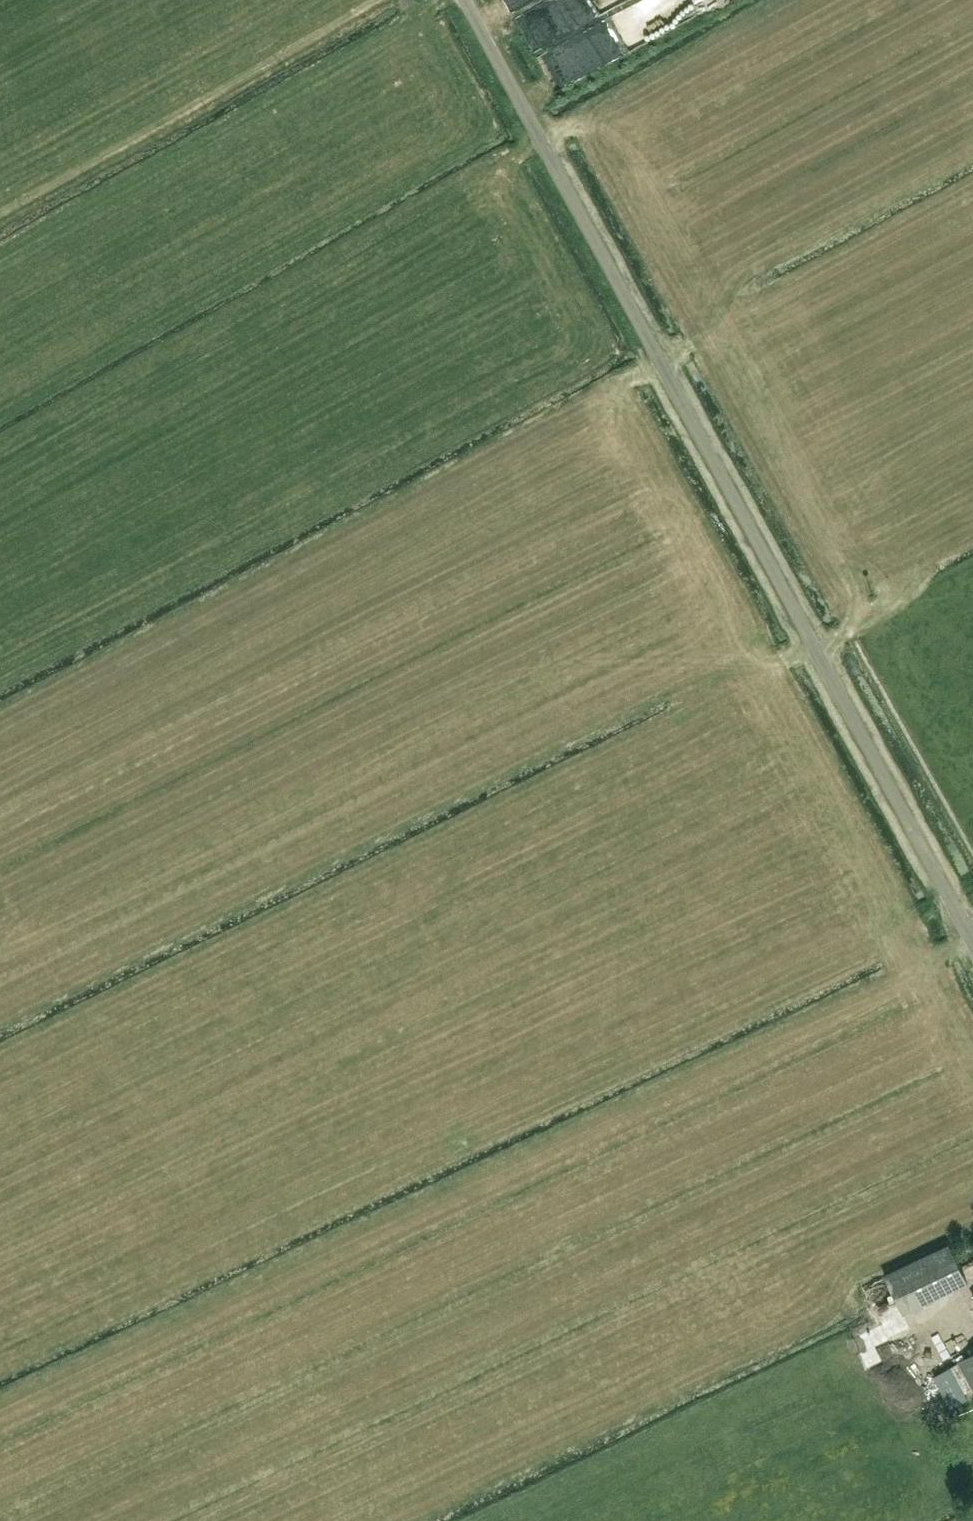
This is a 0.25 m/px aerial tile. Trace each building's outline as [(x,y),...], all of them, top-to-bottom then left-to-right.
[(545,62),(554,84),(613,61),(601,32),(573,43),(567,30),(582,24),(572,0),(553,0),(522,12),(535,48),(559,38),(565,55),(545,62)] [(949,1246),(873,1279),(883,1302),(893,1298),(902,1318),(944,1300),(938,1285),(962,1275),(949,1246)] [(849,1334),(857,1355),(885,1345),(881,1333),(865,1339),(862,1329),(849,1334)] [(958,1361),(972,1388),(972,1353),(958,1361)] [(935,1375),(952,1406),(969,1397),(951,1366),(935,1375)]
